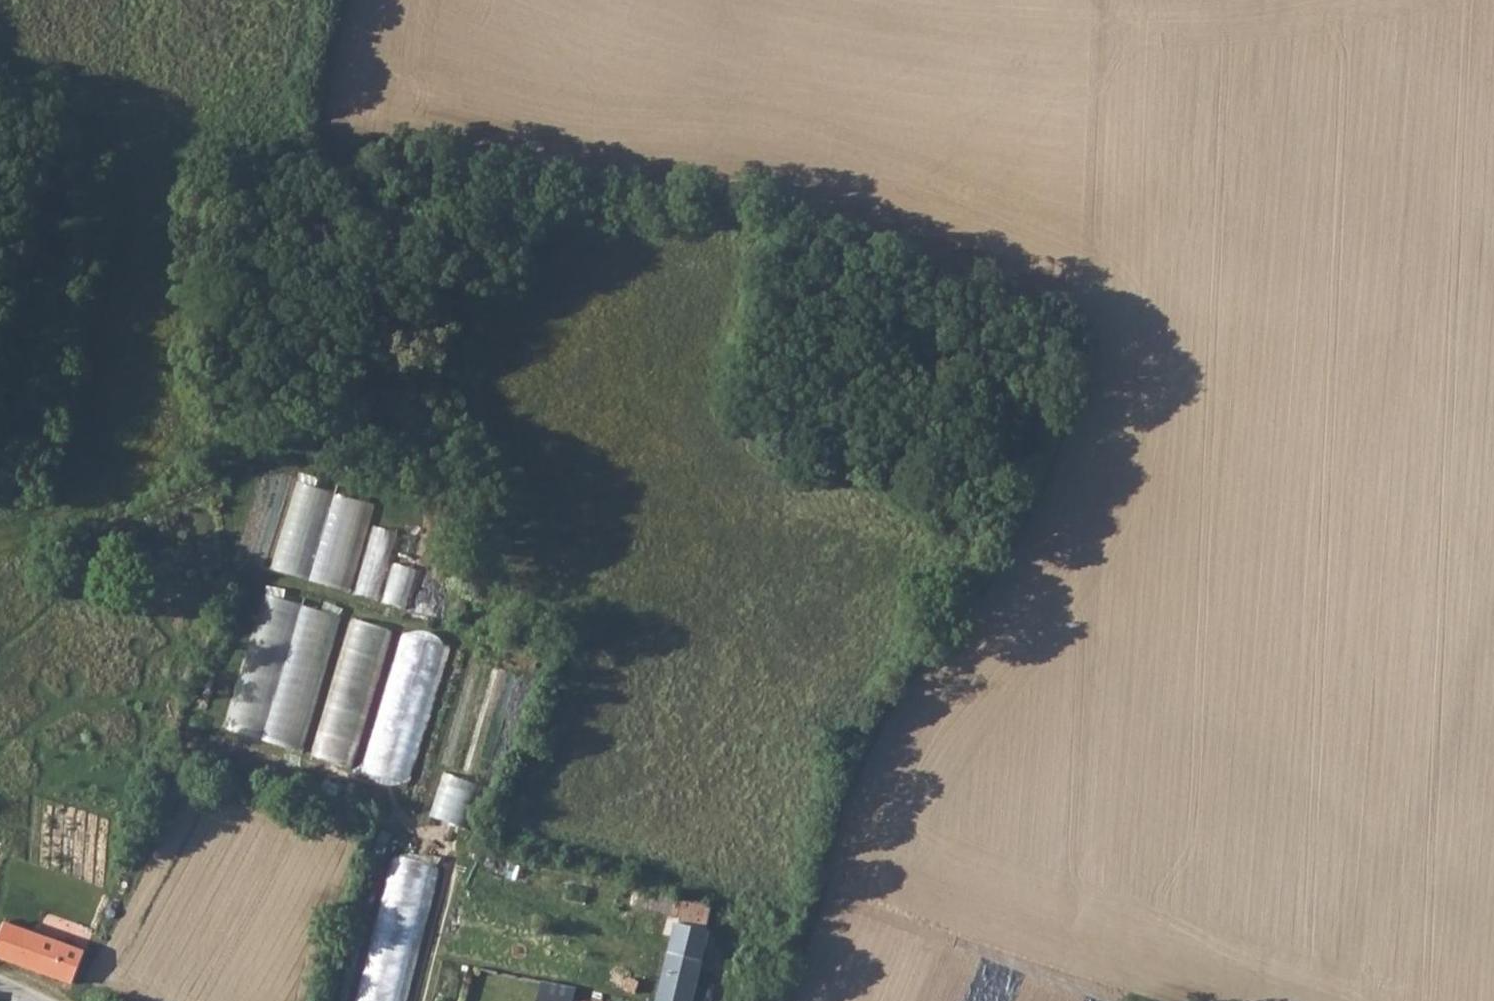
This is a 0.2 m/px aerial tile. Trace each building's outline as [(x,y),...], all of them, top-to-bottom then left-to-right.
[(393,627),(270,595),(234,733),(357,765),(393,627)] [(412,786),(450,644),(400,631),(362,772),(412,786)] [(425,815),(468,827),(480,784),(438,772),(425,815)] [(355,1000),(410,1000),(438,865),(385,854),(355,1000)] [(682,916),(684,896),(640,891),(638,911),(682,916)] [(697,900),(691,923),(718,929),(723,905),(697,900)] [(674,997),(690,1000),(702,1000),(708,972),(714,952),(726,955),(728,940),(716,936),(718,929),(691,923),(675,918),(671,935),(687,940),(674,997)] [(88,1000),(89,1000),(98,976),(94,974),(100,957),(68,946),(63,959),(49,954),(53,942),(42,938),(37,949),(35,949),(22,977),(88,1000)]
